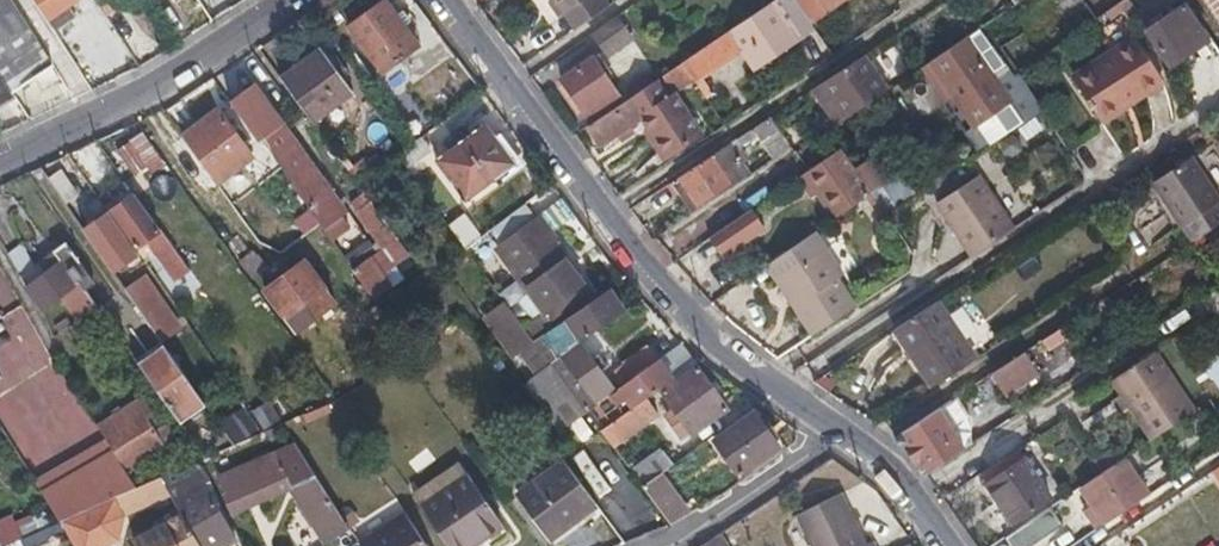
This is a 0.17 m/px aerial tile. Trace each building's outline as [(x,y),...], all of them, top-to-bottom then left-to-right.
[(11,88),(52,62),(20,13),(11,0),(0,0),(0,71),(11,88)] [(70,6),(79,0),(36,0),(37,2),(49,19),(70,6)] [(565,13),(556,0),(554,0),(550,2),(560,17),(565,13)] [(565,13),(576,29),(610,6),(606,0),(556,0),(565,13)] [(759,71),(817,31),(796,0),(776,0),(682,62),(703,91),(711,101),(718,96),(705,79),(745,51),(759,71)] [(822,14),(841,0),(811,0),(822,14)] [(1218,31),(1218,0),(1197,0),(1218,31)] [(386,71),(403,59),(420,46),(385,1),(351,26),(386,71)] [(77,18),(70,6),(49,19),(56,30),(77,18)] [(1171,64),(1189,52),(1207,39),(1183,6),(1146,30),(1171,64)] [(612,52),(623,44),(635,36),(620,14),(596,30),(612,52)] [(977,28),(931,60),(955,95),(989,143),(1038,110),(1015,76),(1011,78),(977,28)] [(1122,105),(1160,79),(1131,37),(1108,53),(1111,57),(1072,83),(1101,125),(1124,109),(1122,105)] [(866,56),(885,78),(905,60),(887,38),(866,56)] [(314,122),(334,108),(354,93),(322,49),(282,79),(314,122)] [(1070,79),(1072,83),(1111,57),(1108,53),(1070,79)] [(564,79),(593,122),(625,100),(609,75),(612,72),(600,54),(564,79)] [(845,119),(887,90),(864,55),(812,89),(824,106),(832,100),(845,119)] [(931,60),(918,68),(943,103),(955,95),(931,60)] [(601,141),(611,134),(620,128),(626,135),(641,126),(635,118),(642,113),(670,153),(701,132),(673,93),(680,88),(689,100),(703,91),(682,62),(625,100),(593,122),(589,124),(601,141)] [(0,71),(0,101),(14,92),(11,88),(0,71)] [(1122,105),(1124,109),(1162,83),(1160,79),(1122,105)] [(832,100),(824,106),(836,125),(845,119),(832,100)] [(219,185),(236,171),(254,158),(221,111),(185,138),(219,185)] [(791,145),(771,116),(756,126),(776,156),(791,145)] [(345,215),(338,205),(331,195),(334,193),(283,124),(260,140),(325,229),(345,215)] [(485,124),(461,142),(437,161),(466,199),(515,162),(485,124)] [(118,142),(129,172),(157,162),(146,132),(118,142)] [(702,209),(701,208),(700,206),(740,180),(732,168),(743,159),(732,143),(675,180),(696,211),(702,209)] [(870,193),(842,153),(840,150),(809,171),(812,175),(823,191),(839,214),(870,193)] [(1207,180),(1193,159),(1157,182),(1196,240),(1218,224),(1218,198),(1207,180)] [(813,198),(823,191),(812,175),(809,171),(798,179),(813,198)] [(1015,228),(997,202),(979,175),(936,203),(972,257),(1015,228)] [(878,205),(906,199),(901,179),(874,186),(878,205)] [(161,230),(147,211),(132,191),(124,198),(127,202),(115,212),(140,246),(161,230)] [(373,201),(366,207),(358,212),(396,263),(411,252),(373,201)] [(754,209),(711,239),(724,257),(766,228),(754,209)] [(124,267),(132,261),(140,256),(110,215),(94,226),(124,267)] [(583,281),(567,260),(551,240),(553,238),(539,219),(499,248),(546,308),(583,281)] [(864,301),(835,260),(830,263),(810,234),(766,264),(814,333),(864,301)] [(159,247),(181,277),(193,268),(171,238),(159,247)] [(65,241),(60,245),(55,248),(63,261),(27,286),(42,309),(62,295),(79,321),(100,308),(86,287),(93,282),(65,241)] [(376,300),(385,293),(395,286),(374,258),(355,271),(376,300)] [(300,329),(311,322),(321,315),(340,300),(310,260),(270,289),(300,329)] [(186,290),(200,279),(193,268),(181,277),(178,280),(186,290)] [(139,278),(127,287),(148,318),(161,308),(139,278)] [(594,296),(583,281),(546,308),(557,323),(594,296)] [(561,356),(580,342),(623,311),(608,290),(555,328),(561,338),(537,354),(549,370),(535,379),(553,404),(563,398),(572,391),(551,363),(561,356)] [(977,360),(958,329),(939,299),(894,328),(933,388),(977,360)] [(520,366),(539,352),(501,302),(482,316),(520,366)] [(1102,319),(1094,307),(1077,318),(1085,331),(1102,319)] [(81,341),(110,321),(100,308),(79,321),(71,326),(81,341)] [(614,386),(580,342),(561,356),(594,400),(614,386)] [(207,402),(187,374),(168,346),(141,365),(181,421),(207,402)] [(624,383),(658,358),(650,346),(615,371),(624,383)] [(1197,411),(1166,364),(1158,352),(1114,380),(1154,440),(1197,411)] [(960,412),(975,402),(990,392),(997,403),(1038,376),(1023,353),(952,400),(960,412)] [(673,378),(658,358),(624,383),(618,388),(633,407),(645,398),(673,378)] [(680,417),(677,420),(673,422),(678,429),(685,425),(692,435),(729,407),(699,366),(662,392),(680,417)] [(129,471),(155,455),(180,438),(152,394),(101,427),(114,447),(129,471)] [(658,415),(645,398),(633,407),(612,421),(601,430),(613,447),(658,415)] [(601,430),(612,421),(598,402),(586,411),(601,430)] [(905,442),(927,474),(965,448),(938,409),(894,438),(894,440),(895,442),(898,444),(902,445),(905,442)] [(714,440),(728,458),(741,476),(780,447),(753,412),(714,440)] [(275,442),(269,432),(208,459),(214,470),(275,442)] [(226,478),(229,484),(232,491),(227,494),(236,511),(287,484),(324,544),(350,528),(301,446),(226,478)] [(114,447),(41,486),(63,522),(140,488),(129,471),(114,447)] [(665,449),(633,472),(642,485),(660,472),(675,462),(665,449)] [(983,471),(989,480),(1012,465),(1006,456),(983,471)] [(1015,520),(1033,508),(1052,496),(1026,456),(1012,465),(989,480),(1015,520)] [(1106,525),(1128,511),(1149,496),(1124,459),(1082,487),(1106,525)] [(566,461),(543,478),(521,495),(552,537),(597,503),(566,461)] [(184,513),(195,533),(196,532),(205,545),(225,545),(235,540),(212,496),(206,499),(199,487),(210,480),(201,462),(164,478),(172,493),(184,513)] [(1216,470),(1211,474),(1218,485),(1218,468),(1216,470)] [(642,485),(673,523),(676,527),(694,514),(660,472),(642,485)] [(71,538),(172,493),(164,478),(140,488),(63,522),(62,522),(71,538)] [(478,544),(502,529),(468,479),(421,509),(446,545),(474,545),(478,544)] [(1098,530),(1106,525),(1082,487),(1073,493),(1098,530)] [(843,496),(799,518),(813,545),(869,545),(843,496)] [(401,509),(356,537),(361,545),(424,545),(401,509)] [(187,539),(175,518),(133,541),(136,545),(192,545),(187,539)] [(714,528),(693,542),(695,545),(723,545),(714,528)]
